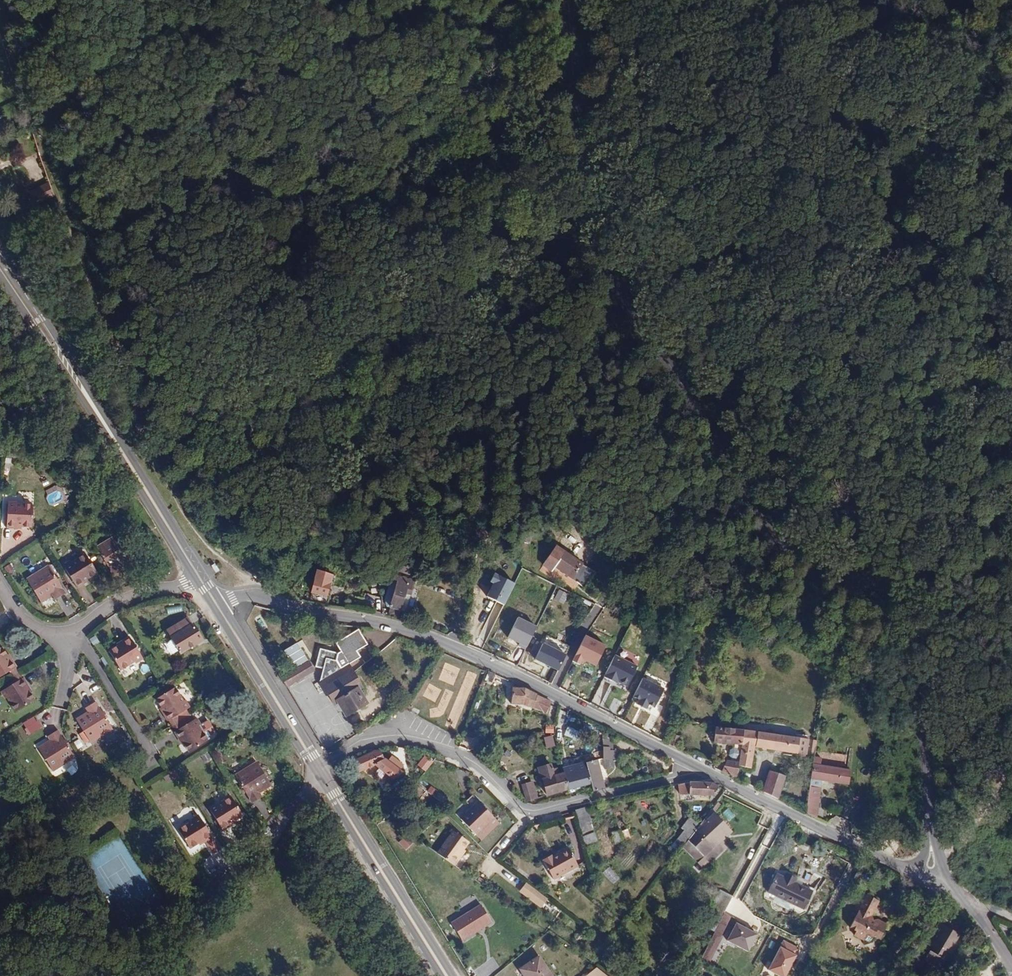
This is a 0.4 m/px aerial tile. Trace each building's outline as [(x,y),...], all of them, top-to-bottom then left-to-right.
[(34,206),(54,196),(49,182),(28,192),(34,206)] [(49,504),(62,500),(58,486),(45,490),(49,504)] [(5,530),(12,531),(12,527),(19,528),(30,528),(31,508),(14,507),(6,506),(5,530)] [(186,519),(181,522),(183,527),(189,523),(186,519)] [(473,543),(474,531),(465,531),(464,542),(473,543)] [(95,548),(102,560),(106,566),(112,576),(122,570),(119,566),(132,558),(117,535),(95,548)] [(585,562),(565,550),(557,562),(577,574),(585,562)] [(399,573),(396,582),(412,585),(414,577),(411,576),(407,574),(411,562),(410,558),(398,554),(392,572),(399,573)] [(81,583),(87,580),(96,575),(84,556),(69,566),(68,564),(62,568),(76,589),(83,586),(81,583)] [(57,584),(54,579),(47,568),(26,581),(40,604),(52,598),(54,602),(65,595),(57,584)] [(339,579),(320,572),(313,600),(327,604),(332,586),(338,586),(339,579)] [(488,597),(508,607),(519,586),(499,575),(488,597)] [(412,585),(396,582),(391,581),(386,600),(389,606),(401,608),(405,593),(409,593),(412,585)] [(555,599),(563,604),(568,595),(561,591),(555,599)] [(188,617),(167,630),(181,653),(202,640),(188,617)] [(531,650),(541,628),(517,617),(507,639),(531,650)] [(365,640),(360,631),(337,644),(343,653),(365,640)] [(586,667),(587,663),(602,668),(610,645),(584,636),(574,662),(586,667)] [(135,661),(140,658),(127,637),(122,641),(123,643),(117,647),(109,652),(120,671),(135,661)] [(558,686),(572,657),(545,643),(536,660),(556,670),(550,683),(558,686)] [(293,671),(307,663),(296,644),(282,652),(293,671)] [(6,657),(0,649),(0,679),(8,674),(15,670),(16,669),(12,663),(9,664),(6,657)] [(322,649),(317,667),(324,668),(332,682),(329,683),(340,701),(348,715),(365,704),(355,687),(361,683),(349,664),(343,669),(338,660),(340,653),(322,649)] [(614,655),(594,701),(604,706),(614,684),(631,691),(641,667),(614,655)] [(282,678),(287,687),(313,671),(308,662),(307,663),(293,671),(282,678)] [(80,696),(97,688),(88,667),(78,671),(83,683),(76,687),(80,696)] [(19,675),(15,670),(8,674),(12,680),(19,675)] [(22,681),(19,675),(12,680),(15,685),(22,681)] [(642,678),(632,701),(659,713),(669,690),(642,678)] [(23,680),(22,681),(15,685),(2,693),(6,699),(16,713),(34,702),(29,693),(25,687),(27,686),(23,680)] [(334,705),(340,701),(329,683),(323,687),(334,705)] [(521,705),(537,711),(544,699),(524,689),(512,688),(510,704),(521,705)] [(167,723),(168,723),(186,711),(189,710),(184,703),(175,689),(156,700),(162,709),(166,715),(163,716),(167,723)] [(553,719),(560,707),(544,699),(537,711),(553,719)] [(106,720),(102,714),(95,703),(85,709),(87,713),(75,721),(90,744),(112,730),(106,720)] [(168,723),(171,728),(190,717),(186,711),(168,723)] [(37,717),(23,722),(28,735),(42,730),(37,717)] [(171,728),(175,733),(193,721),(190,717),(171,728)] [(181,738),(184,744),(189,753),(208,741),(199,727),(195,720),(193,721),(175,733),(178,739),(181,738)] [(724,763),(723,772),(736,779),(738,764),(742,731),(714,727),(713,741),(735,744),(734,750),(731,750),(727,755),(728,758),(730,758),(728,762),(724,763)] [(568,728),(565,736),(577,740),(580,732),(568,728)] [(742,731),(738,764),(750,768),(753,747),(797,754),(799,739),(742,731)] [(75,759),(68,748),(64,742),(58,732),(49,738),(51,741),(38,749),(53,773),(75,759)] [(85,736),(75,736),(76,749),(85,749),(85,736)] [(548,749),(557,746),(554,736),(545,738),(548,749)] [(391,749),(381,753),(384,758),(394,754),(391,749)] [(606,769),(618,768),(617,749),(605,749),(606,769)] [(384,758),(381,753),(380,751),(374,752),(353,760),(359,771),(375,765),(394,779),(402,773),(385,760),(384,758)] [(806,813),(815,818),(820,781),(847,784),(848,771),(826,768),(827,756),(818,754),(817,766),(812,765),(806,813)] [(418,766),(427,772),(434,762),(426,755),(418,766)] [(605,789),(605,787),(596,760),(584,764),(589,784),(592,792),(605,789)] [(243,786),(247,792),(253,803),(263,798),(261,793),(272,787),(258,764),(237,776),(243,786)] [(566,790),(589,784),(584,764),(561,770),(563,775),(566,790)] [(540,770),(543,780),(554,777),(552,768),(540,770)] [(762,792),(777,799),(785,777),(771,772),(762,792)] [(856,781),(869,784),(870,775),(856,773),(856,781)] [(546,795),(566,790),(563,775),(554,777),(543,780),(542,781),(546,795)] [(687,783),(676,785),(679,796),(713,798),(717,787),(709,784),(687,783)] [(229,825),(235,821),(243,815),(232,798),(217,807),(211,811),(224,831),(230,828),(229,825)] [(464,818),(479,833),(497,815),(481,799),(464,818)] [(577,811),(584,835),(583,835),(586,845),(598,842),(588,807),(577,811)] [(692,834),(719,858),(726,850),(720,845),(723,843),(732,832),(709,813),(694,832),(692,834)] [(213,838),(201,818),(193,822),(179,831),(191,849),(200,843),(205,840),(207,843),(213,838)] [(672,836),(683,846),(687,841),(692,834),(694,832),(683,823),(672,836)] [(626,841),(632,839),(629,829),(622,831),(626,841)] [(621,831),(613,834),(616,843),(624,840),(621,831)] [(437,854),(454,867),(461,857),(459,856),(464,850),(468,843),(453,832),(437,854)] [(687,841),(713,865),(719,858),(692,834),(687,841)] [(408,850),(412,842),(403,838),(399,845),(408,850)] [(683,846),(682,847),(708,870),(713,865),(687,841),(683,846)] [(540,857),(553,876),(577,860),(564,842),(555,849),(556,852),(552,855),(548,851),(540,857)] [(213,855),(216,862),(226,858),(223,851),(213,855)] [(784,878),(777,874),(768,891),(802,909),(811,892),(794,883),(796,878),(787,873),(784,878)] [(552,901),(528,882),(521,891),(545,910),(552,901)] [(721,921),(733,896),(722,891),(710,916),(721,921)] [(854,909),(858,911),(867,894),(862,892),(854,909)] [(867,894),(858,911),(850,928),(856,931),(855,934),(863,939),(865,945),(874,942),(873,939),(875,934),(882,937),(889,924),(879,919),(875,920),(872,914),(879,901),(867,894)] [(746,902),(733,896),(721,921),(702,959),(716,965),(746,902)] [(484,904),(453,923),(465,942),(496,924),(484,904)] [(925,959),(942,967),(960,933),(939,921),(925,947),(930,950),(925,959)] [(761,937),(740,926),(731,943),(752,954),(761,937)] [(783,949),(771,974),(776,975),(793,975),(801,958),(783,949)] [(523,975),(538,975),(546,970),(539,958),(520,971),(523,975)]
